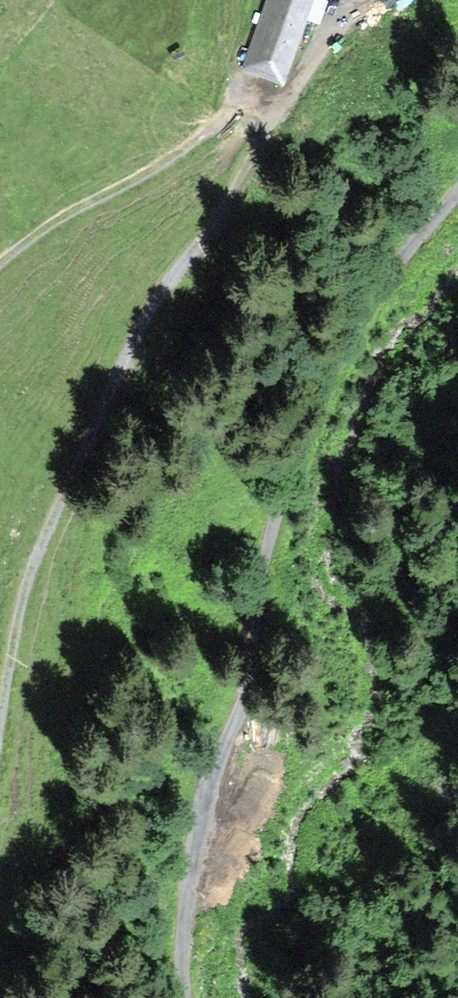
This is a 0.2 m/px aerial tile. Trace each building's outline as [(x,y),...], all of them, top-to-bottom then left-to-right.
[(243,71),(288,85),(316,0),(266,0),(243,71)]
